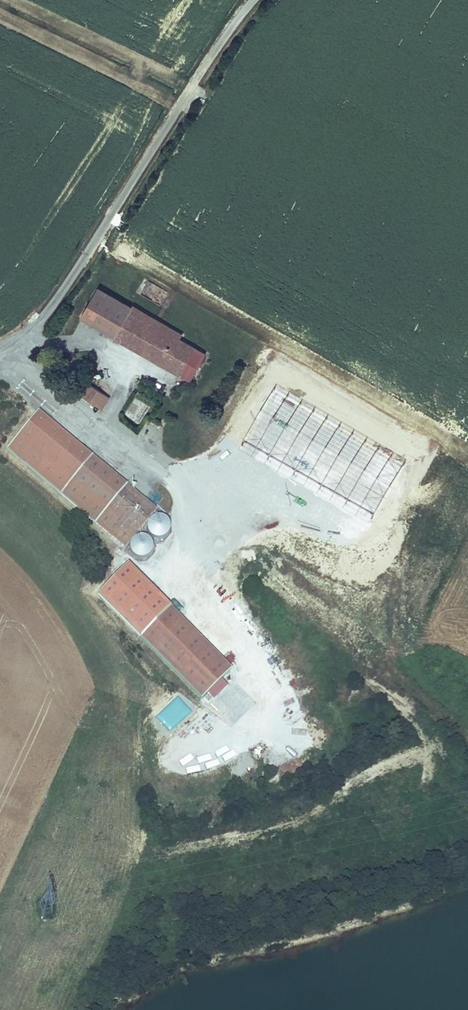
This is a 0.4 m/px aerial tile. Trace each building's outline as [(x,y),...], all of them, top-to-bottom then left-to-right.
[(116,337),(127,320),(132,312),(98,292),(83,317),(116,337)] [(127,320),(141,328),(148,315),(134,307),(132,312),(127,320)] [(180,374),(194,348),(182,340),(184,337),(148,315),(141,328),(127,320),(116,337),(180,374)] [(180,374),(193,382),(208,356),(194,348),(180,374)] [(104,408),(111,396),(88,380),(80,391),(104,408)] [(62,489),(93,456),(41,409),(11,442),(62,489)] [(62,489),(95,519),(127,486),(94,455),(93,456),(62,489)] [(95,519),(124,546),(155,511),(127,486),(95,519)] [(166,538),(169,533),(169,529),(167,524),(164,521),(159,519),(154,520),(151,521),(148,524),(147,527),(146,531),(147,535),(149,538),(152,540),(157,542),(162,541),(166,538)] [(142,558),(148,555),(151,551),(151,545),(148,540),(143,538),(138,538),(133,542),(131,548),(133,554),(137,557),(142,558)] [(96,595),(207,706),(228,686),(222,679),(231,670),(127,565),(96,595)] [(217,577),(208,587),(219,597),(228,588),(217,577)]
